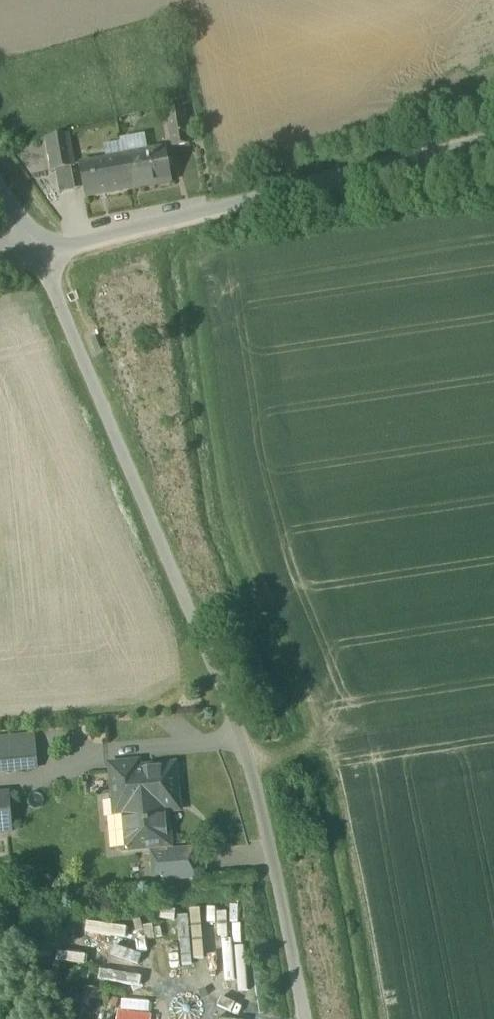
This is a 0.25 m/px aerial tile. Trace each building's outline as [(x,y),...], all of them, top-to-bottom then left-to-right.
[(185,113),(169,116),(174,148),(190,145),(185,113)] [(68,135),(49,139),(54,170),(74,166),(68,135)] [(145,137),(121,141),(124,155),(148,151),(145,137)] [(124,155),(130,190),(173,183),(167,148),(148,151),(124,155)] [(124,157),(81,164),(87,198),(130,190),(124,155),(123,155),(124,157)] [(0,757),(0,772),(37,769),(36,754),(0,757)] [(175,766),(133,770),(133,764),(112,766),(115,800),(105,801),(107,825),(111,825),(113,851),(126,849),(126,850),(153,848),(169,846),(171,846),(167,808),(165,808),(164,798),(178,797),(175,766)] [(0,794),(0,836),(21,834),(18,792),(0,794)] [(169,846),(153,848),(155,877),(170,876),(168,853),(169,853),(169,846)] [(169,853),(168,853),(170,876),(171,879),(197,877),(194,851),(169,853)] [(86,988),(81,1018),(117,1018),(121,993),(86,988)]
